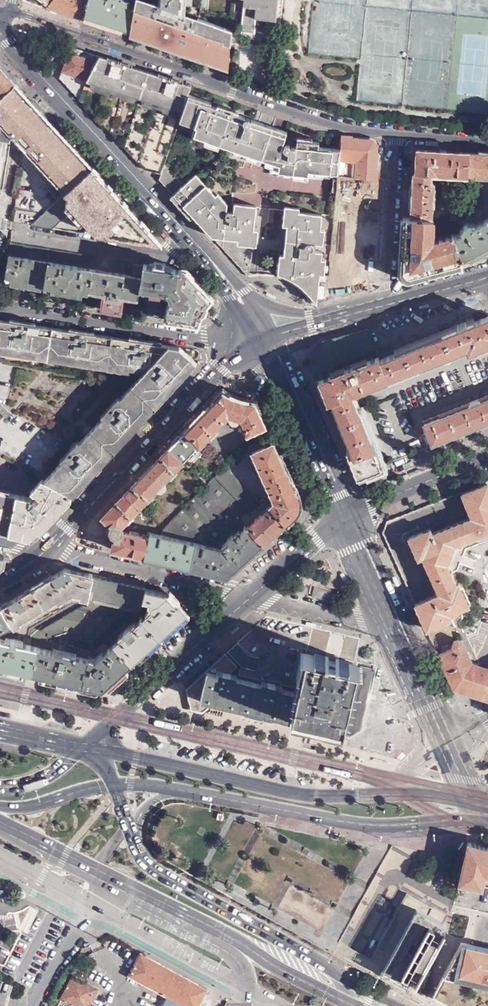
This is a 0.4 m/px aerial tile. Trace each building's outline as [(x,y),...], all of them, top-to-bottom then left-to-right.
[(46,7),(82,21),(84,21),(88,0),(52,0),(46,7)] [(84,21),(121,34),(122,30),(126,9),(128,0),(88,0),(84,21)] [(159,6),(140,0),(137,0),(131,35),(227,68),(231,32),(178,13),(179,0),(159,0),(159,6)] [(240,32),(254,34),(255,19),(273,20),(275,0),(243,0),(240,32)] [(130,31),(131,27),(134,10),(126,9),(122,30),(130,31)] [(79,98),(100,56),(73,48),(60,78),(79,98)] [(188,92),(190,86),(164,79),(137,70),(138,68),(100,56),(79,98),(121,143),(141,165),(155,163),(160,152),(166,155),(178,118),(180,114),(188,92)] [(0,68),(0,97),(1,98),(15,84),(0,68)] [(164,79),(190,86),(138,68),(137,70),(164,79)] [(31,101),(15,84),(1,98),(0,97),(0,98),(0,187),(2,187),(11,136),(24,149),(31,101)] [(184,115),(193,94),(188,92),(180,114),(184,115)] [(211,101),(193,94),(184,115),(188,117),(186,121),(195,124),(192,133),(247,152),(243,166),(236,165),(234,175),(231,174),(229,191),(232,192),(231,202),(225,202),(224,203),(223,205),(194,172),(192,173),(172,192),(193,215),(211,236),(251,240),(255,206),(268,207),(267,220),(273,220),(274,208),(288,210),(293,210),(291,224),(287,223),(285,239),(293,239),(292,253),(284,253),(282,272),(292,277),(299,282),(305,287),(310,293),(316,302),(322,250),(314,249),(315,241),(318,242),(322,213),(334,214),(336,190),(337,176),(340,149),(318,146),(318,141),(292,138),(291,146),(290,145),(288,143),(286,143),(284,143),(283,144),(282,146),(283,148),(280,147),(286,131),(210,104),(211,101)] [(64,194),(92,168),(41,112),(31,101),(24,149),(33,159),(64,194)] [(373,140),(342,136),(340,149),(337,176),(374,179),(377,145),(373,140)] [(467,175),(468,153),(416,149),(415,174),(432,175),(433,175),(467,177),(467,175)] [(155,163),(141,165),(144,168),(160,173),(164,162),(166,155),(160,152),(155,163)] [(468,153),(467,175),(474,176),(474,177),(487,177),(487,154),(468,153)] [(164,162),(160,173),(158,177),(172,192),(192,173),(189,169),(178,178),(164,162)] [(432,175),(415,174),(412,174),(409,218),(430,220),(432,175)] [(474,176),(467,175),(467,177),(465,207),(465,209),(479,210),(481,185),(473,185),(474,177),(474,176)] [(374,179),(337,176),(336,190),(358,192),(356,221),(360,221),(359,228),(371,230),(374,179)] [(448,221),(450,221),(455,221),(456,210),(449,210),(448,221)] [(463,264),(476,260),(487,255),(487,216),(469,225),(466,221),(461,224),(464,229),(455,233),(454,234),(463,264)] [(409,218),(402,218),(399,276),(404,279),(410,278),(463,264),(454,234),(430,243),(431,220),(430,220),(409,218)] [(343,220),(342,227),(352,228),(352,220),(343,220)] [(369,252),(371,230),(359,228),(358,236),(351,236),(352,228),(342,227),(340,261),(348,262),(348,272),(349,274),(352,276),(354,277),(357,276),(360,274),(360,271),(361,263),(370,264),(371,252),(369,252)] [(211,236),(247,276),(251,240),(211,236)] [(285,239),(284,253),(292,253),(293,239),(285,239)] [(4,273),(4,274),(13,276),(12,281),(81,292),(82,286),(89,288),(94,255),(9,242),(5,273),(4,273)] [(104,290),(101,309),(120,312),(123,293),(138,295),(139,287),(141,275),(131,274),(133,263),(133,261),(94,255),(89,288),(104,290)] [(131,274),(141,275),(143,265),(133,263),(131,274)] [(169,292),(166,319),(198,324),(201,313),(205,306),(212,298),(186,270),(143,263),(143,265),(141,275),(139,287),(169,292)] [(72,495),(74,493),(195,359),(180,347),(0,317),(0,347),(146,370),(47,480),(67,490),(72,495)] [(380,357),(389,379),(390,381),(468,351),(468,353),(487,345),(487,317),(476,322),(474,319),(380,357)] [(389,379),(380,357),(369,330),(323,342),(322,353),(320,361),(311,374),(323,405),(331,402),(350,395),(389,379)] [(223,391),(186,430),(200,444),(228,415),(231,420),(234,421),(238,421),(240,419),(242,419),(248,432),(265,425),(255,403),(242,400),(234,398),(223,391)] [(350,395),(331,402),(350,448),(346,450),(357,476),(384,466),(373,439),(369,440),(350,395)] [(423,422),(433,447),(487,424),(487,396),(423,422)] [(186,430),(126,493),(140,507),(158,488),(164,488),(165,486),(164,481),(182,462),(189,469),(202,455),(198,451),(203,446),(200,444),(186,430)] [(298,496),(273,443),(253,452),(257,463),(251,466),(255,476),(259,474),(262,481),(265,480),(272,498),(270,499),(272,504),(275,504),(275,506),(271,510),(284,525),(292,518),(296,513),(298,508),(299,502),(298,496)] [(225,468),(164,529),(163,536),(224,550),(232,543),(229,539),(233,536),(236,538),(247,527),(246,527),(238,518),(246,510),(250,514),(259,505),(225,468)] [(33,537),(34,536),(72,495),(67,490),(47,480),(44,479),(33,491),(36,494),(32,499),(0,492),(0,530),(33,537)] [(427,631),(456,617),(455,613),(471,606),(460,581),(456,582),(448,562),(457,546),(487,534),(487,486),(486,482),(461,492),(470,515),(433,529),(431,525),(407,535),(417,558),(421,557),(437,591),(413,602),(427,631)] [(140,507),(126,493),(103,517),(110,525),(109,529),(110,534),(115,540),(112,549),(144,557),(149,537),(123,531),(122,526),(140,507)] [(247,527),(262,545),(284,525),(271,510),(268,507),(246,527),(247,527)] [(163,536),(157,560),(181,566),(204,571),(228,577),(262,545),(247,527),(236,538),(233,536),(229,539),(232,543),(224,550),(163,536)] [(149,537),(144,557),(157,560),(163,536),(150,533),(149,537)] [(64,569),(2,605),(12,622),(15,627),(22,623),(21,620),(44,606),(46,609),(72,594),(80,596),(80,598),(88,599),(94,575),(64,569)] [(101,577),(94,575),(88,599),(86,606),(72,602),(29,628),(27,637),(32,638),(40,639),(97,650),(140,611),(142,602),(145,588),(101,577)] [(313,587),(311,595),(326,599),(328,591),(313,587)] [(114,644),(132,662),(187,611),(179,602),(176,604),(166,592),(145,588),(142,602),(149,604),(152,608),(143,617),(141,615),(123,632),(125,633),(114,644)] [(2,605),(0,607),(0,630),(7,626),(7,624),(12,622),(2,605)] [(236,666),(225,653),(186,689),(191,710),(204,712),(213,704),(351,736),(361,730),(374,670),(363,667),(355,698),(351,697),(359,661),(354,660),(359,641),(334,635),(265,619),(229,651),(242,665),(239,675),(264,681),(266,680),(279,683),(281,685),(294,688),(303,648),(308,649),(297,693),(276,688),(276,684),(268,682),(268,686),(231,677),(232,671),(236,666)] [(32,672),(40,639),(32,638),(31,645),(23,642),(24,636),(19,635),(18,641),(11,639),(13,630),(5,629),(3,639),(0,638),(0,665),(32,672)] [(481,670),(475,668),(477,660),(467,639),(461,636),(454,639),(452,645),(454,649),(438,656),(451,685),(455,689),(470,694),(487,700),(487,672),(481,670)] [(40,639),(32,672),(103,688),(132,662),(114,644),(101,656),(97,650),(40,639)] [(261,833),(227,896),(332,954),(339,941),(367,891),(261,833)] [(458,882),(481,887),(484,874),(487,875),(487,847),(467,842),(458,882)] [(371,959),(364,971),(409,996),(445,931),(443,930),(442,931),(440,930),(443,924),(428,916),(432,907),(406,894),(371,959)] [(339,941),(332,954),(341,959),(364,971),(371,959),(339,941)] [(462,943),(433,996),(451,1005),(487,1005),(487,949),(462,943)] [(186,1005),(197,1005),(207,989),(158,961),(140,951),(128,974),(166,995),(160,1005),(182,1005),(183,1004),(186,1005)] [(158,961),(207,989),(207,988),(158,961)] [(71,978),(81,983),(79,986),(85,989),(88,982),(72,974),(71,978)] [(58,1005),(84,1005),(90,994),(94,995),(98,987),(88,982),(85,989),(79,986),(81,983),(71,978),(60,998),(61,998),(57,1005),(58,1005)] [(60,998),(71,978),(70,978),(60,998)] [(89,1004),(94,995),(90,994),(84,1005),(86,1005),(89,1004)]
